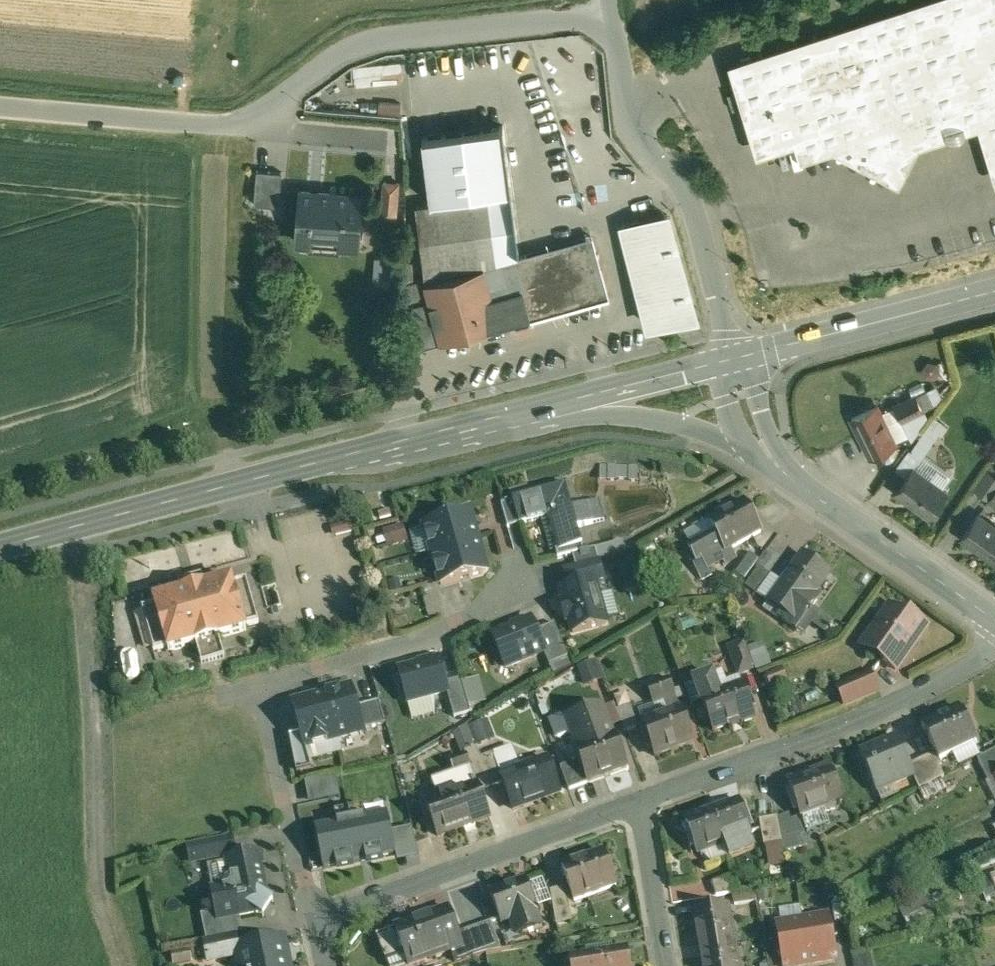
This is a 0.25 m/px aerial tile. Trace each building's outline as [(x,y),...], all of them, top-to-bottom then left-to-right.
[(728,61),(757,151),(794,139),(801,157),(832,146),(900,180),(919,143),(934,138),(978,123),(994,178),(994,0),(922,0),(728,61)] [(402,62),(355,63),(355,81),(402,80),(402,62)] [(533,317),(610,296),(593,234),(520,255),(504,126),(421,137),(431,201),(415,203),(424,281),(401,287),(416,347),(514,317),(516,325),(525,323),(533,321),(533,317)] [(282,169),(257,167),(254,200),(279,202),(282,169)] [(399,179),(384,178),(381,213),(396,214),(399,179)] [(362,197),(330,194),(330,189),(300,187),(296,237),(309,238),(308,248),(340,250),(340,240),(358,241),(362,197)] [(646,327),(700,312),(671,208),(643,216),(617,223),(646,327)] [(916,393),(894,404),(901,419),(923,408),(916,393)] [(877,404),(852,417),(870,454),(895,441),(877,404)] [(925,428),(911,448),(921,455),(935,436),(925,428)] [(638,481),(638,465),(600,465),(600,481),(638,481)] [(947,491),(912,466),(895,490),(930,514),(947,491)] [(976,487),(989,497),(994,502),(994,475),(988,470),(976,487)] [(565,486),(513,501),(519,525),(548,516),(558,550),(582,544),(577,528),(593,523),(587,505),(587,504),(586,504),(586,505),(586,504),(572,508),(565,486)] [(746,503),(709,522),(715,532),(724,548),(727,554),(763,535),(746,503)] [(470,513),(424,526),(431,552),(478,540),(470,513)] [(977,514),(961,537),(994,561),(994,527),(977,514)] [(405,525),(384,529),(387,546),(408,542),(405,525)] [(715,532),(690,546),(699,562),(724,548),(715,532)] [(478,540),(431,552),(441,585),(482,573),(486,569),(478,540)] [(622,540),(596,548),(599,559),(626,552),(622,540)] [(830,574),(815,563),(813,566),(801,557),(768,604),(781,613),(777,618),(796,631),(796,630),(809,613),(810,613),(812,610),(820,599),(815,595),(830,574)] [(599,560),(564,570),(569,587),(594,580),(594,581),(604,578),(599,560)] [(759,568),(745,587),(756,595),(770,576),(759,568)] [(594,581),(594,580),(569,587),(560,589),(564,602),(561,603),(566,621),(569,620),(573,633),(606,624),(594,581)] [(232,582),(155,604),(156,608),(142,612),(154,655),(168,651),(169,655),(196,647),(202,668),(225,661),(219,641),(246,633),(245,629),(259,625),(247,582),(233,586),(232,582)] [(905,617),(890,607),(866,643),(884,656),(881,660),(895,670),(926,626),(907,613),(905,617)] [(832,624),(812,610),(810,613),(809,613),(796,630),(804,636),(813,624),(826,633),(828,630),(830,631),(832,629),(830,627),(832,624)] [(531,620),(492,636),(505,668),(544,652),(545,652),(536,631),(531,620)] [(554,623),(536,631),(545,652),(544,652),(549,664),(568,656),(554,623)] [(744,642),(729,648),(738,673),(754,668),(744,642)] [(439,660),(399,672),(407,703),(447,692),(448,692),(446,683),(439,660)] [(586,684),(602,676),(594,660),(579,667),(586,684)] [(869,673),(836,687),(845,706),(878,691),(869,673)] [(743,686),(720,694),(713,675),(695,681),(713,732),(731,725),(732,729),(756,720),(743,686)] [(486,702),(479,678),(462,683),(468,707),(486,702)] [(669,678),(646,687),(653,703),(675,695),(669,678)] [(461,679),(446,683),(448,692),(447,692),(454,718),(470,713),(468,707),(462,683),(461,679)] [(350,687),(325,694),(338,738),(364,731),(363,730),(357,707),(351,686),(350,687)] [(325,694),(298,702),(294,709),(301,734),(305,748),(338,738),(325,694)] [(379,701),(357,707),(363,730),(385,724),(379,701)] [(630,705),(616,710),(625,732),(638,727),(630,705)] [(613,735),(602,706),(581,714),(584,723),(570,728),(577,748),(576,749),(580,760),(588,781),(627,766),(615,734),(613,735)] [(957,710),(924,726),(923,723),(921,724),(935,753),(940,761),(941,761),(940,759),(972,742),(974,744),(975,744),(958,707),(956,708),(957,710)] [(681,710),(643,724),(655,756),(693,742),(681,710)] [(494,738),(488,720),(470,727),(476,745),(494,738)] [(469,729),(454,734),(460,750),(474,745),(469,729)] [(301,734),(290,737),(294,757),(306,753),(305,748),(301,734)] [(897,738),(860,753),(876,792),(913,777),(909,766),(897,738)] [(476,748),(464,752),(464,754),(470,768),(476,785),(478,785),(480,791),(491,787),(476,748)] [(977,759),(987,781),(994,778),(993,777),(994,777),(994,749),(977,759)] [(311,769),(306,753),(294,757),(297,773),(311,769)] [(935,753),(921,760),(932,783),(943,777),(938,767),(942,765),(940,761),(935,753)] [(464,754),(449,759),(454,774),(470,768),(464,754)] [(550,760),(502,778),(513,808),(561,789),(550,760)] [(580,760),(560,767),(568,790),(588,782),(588,781),(580,760)] [(921,760),(909,766),(913,777),(919,791),(932,783),(921,760)] [(829,771),(804,780),(803,777),(789,783),(802,816),(841,802),(829,771)] [(336,777),(306,782),(310,802),(339,797),(336,777)] [(476,785),(425,804),(438,837),(490,817),(480,791),(478,785),(476,785)] [(740,802),(712,812),(724,844),(751,834),(740,802)] [(712,812),(685,822),(697,854),(724,844),(712,812)] [(387,813),(315,828),(323,870),(396,855),(391,832),(387,813)] [(789,814),(777,819),(781,842),(782,844),(798,838),(789,814)] [(777,817),(759,820),(764,845),(781,842),(777,819),(777,817)] [(397,862),(417,858),(411,828),(391,832),(396,855),(397,862)] [(232,839),(196,846),(200,861),(235,854),(232,839)] [(781,842),(764,845),(768,869),(785,866),(782,844),(781,842)] [(616,886),(604,852),(562,867),(574,901),(616,886)] [(257,854),(228,860),(233,888),(212,892),(216,913),(218,921),(239,916),(256,913),(263,917),(273,903),(266,898),(257,854)] [(735,874),(711,883),(716,896),(740,892),(735,874)] [(994,895),(994,874),(978,881),(986,899),(994,895)] [(537,910),(526,880),(490,893),(500,923),(509,920),(511,926),(519,923),(523,934),(542,927),(536,910),(537,910)] [(562,887),(550,891),(556,927),(572,921),(562,887)] [(754,890),(733,894),(735,905),(756,901),(754,890)] [(922,894),(897,906),(904,921),(929,909),(922,894)] [(692,911),(692,913),(694,912),(703,965),(738,965),(727,907),(729,906),(728,905),(692,911)] [(394,929),(395,931),(377,938),(384,956),(402,950),(408,965),(411,965),(462,947),(448,909),(394,929)] [(216,913),(202,916),(207,940),(242,932),(239,916),(218,921),(216,913)] [(829,915),(802,920),(810,965),(837,960),(829,915)] [(776,924),(783,965),(805,965),(810,965),(802,920),(776,924)] [(495,936),(490,922),(476,927),(486,953),(501,951),(495,936)] [(486,953),(476,927),(463,932),(473,958),(486,953)] [(506,932),(495,936),(501,951),(513,949),(506,932)] [(235,936),(204,942),(208,963),(240,956),(235,936)] [(245,948),(248,965),(289,965),(284,940),(245,948)] [(569,958),(571,965),(630,965),(628,948),(569,958)] [(854,956),(856,965),(874,965),(871,952),(854,956)]
